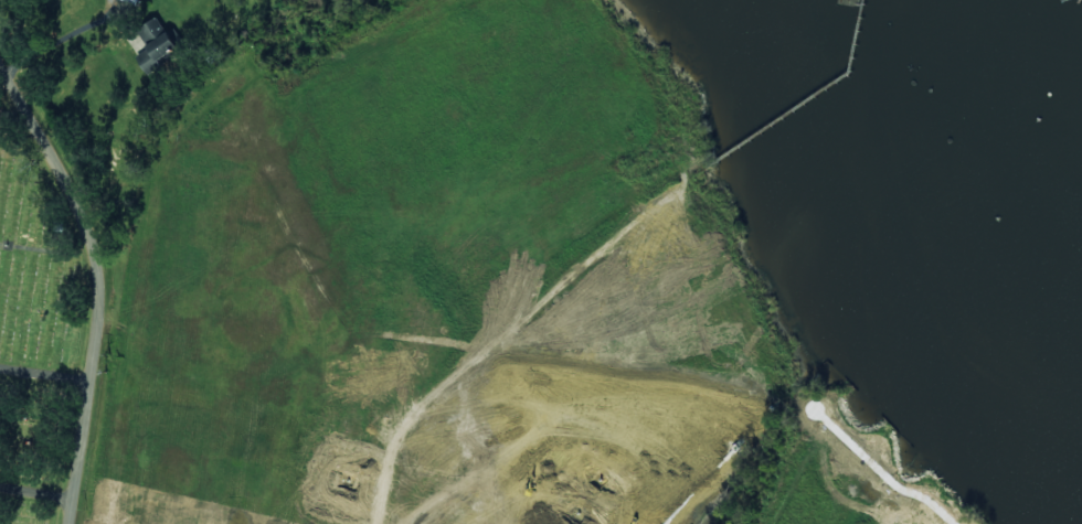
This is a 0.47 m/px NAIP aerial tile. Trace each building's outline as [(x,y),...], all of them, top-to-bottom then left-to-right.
[(165,34),(158,19),(138,29),(148,51),(138,57),(144,70),(184,51),(173,30),(165,34)]
